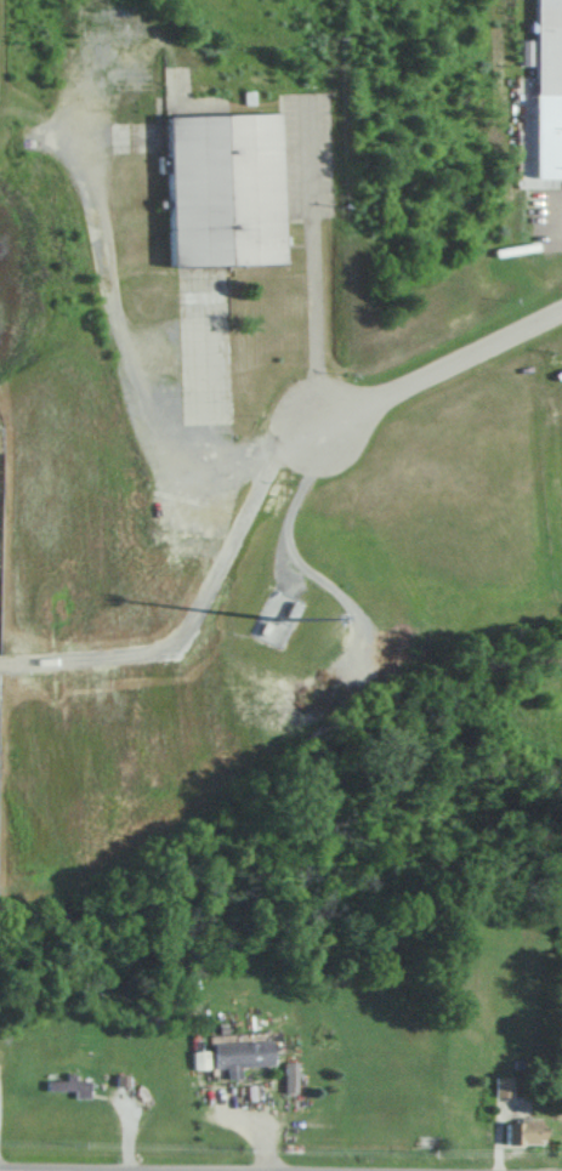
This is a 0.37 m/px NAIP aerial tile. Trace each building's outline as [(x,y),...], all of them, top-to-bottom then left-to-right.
[(561,95),(561,0),(530,0),(530,95),(561,95)] [(159,266),(275,264),(272,113),(157,115),(159,266)] [(190,1051),(191,1067),(219,1066),(219,1078),(235,1078),(235,1064),(269,1063),(268,1040),(206,1042),(207,1050),(190,1051)] [(69,1097),(84,1097),(84,1079),(70,1079),(70,1074),(40,1074),(40,1090),(69,1090),(69,1097)] [(492,1077),(492,1093),(508,1093),(508,1077),(492,1077)] [(502,1143),(536,1143),(536,1119),(502,1119),(502,1143)]
